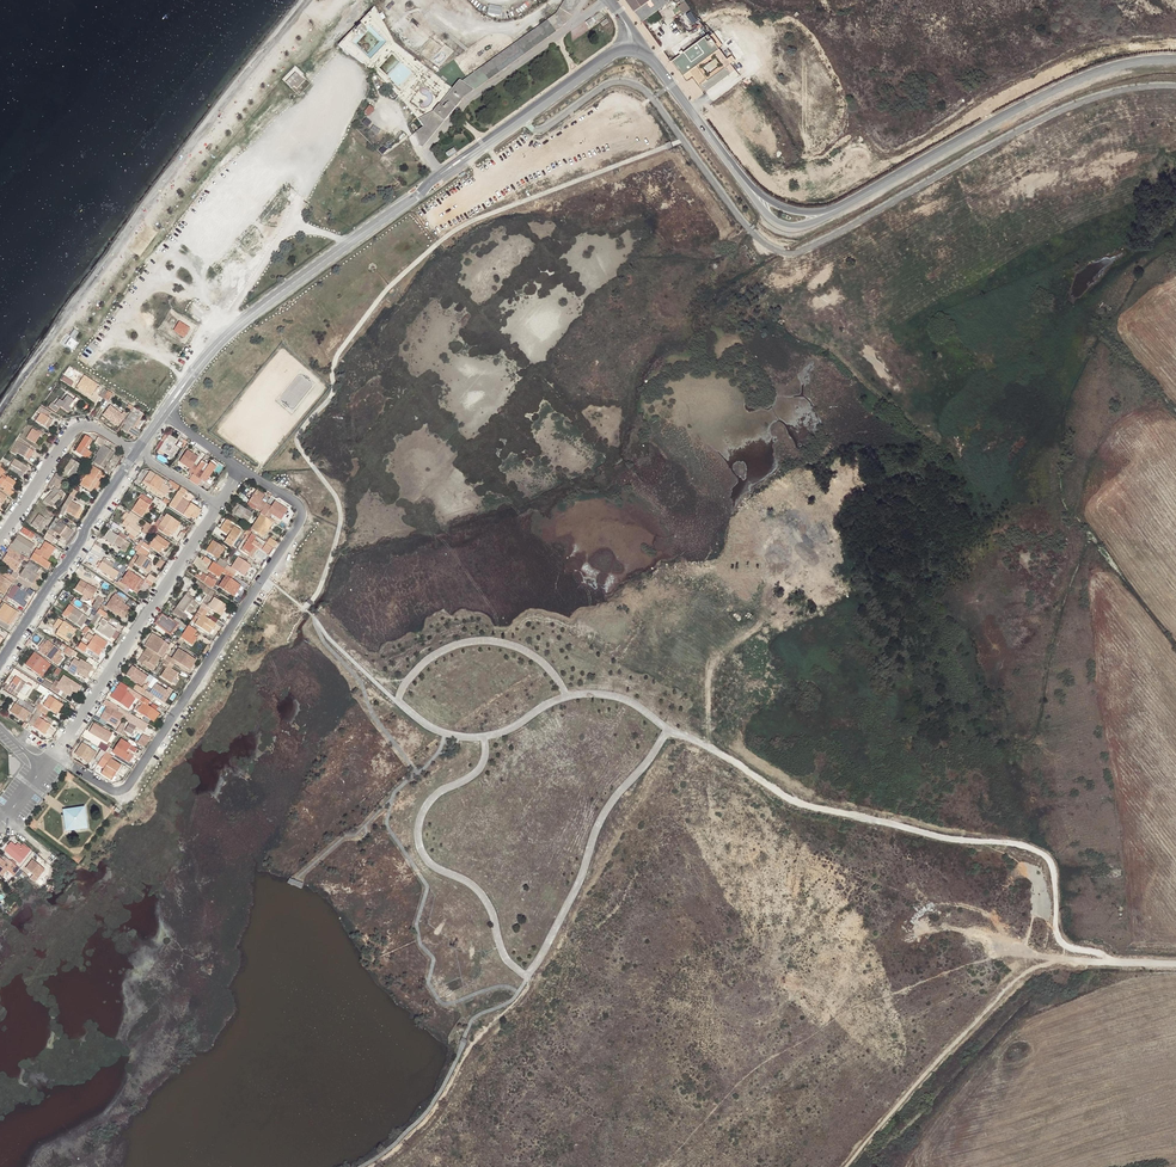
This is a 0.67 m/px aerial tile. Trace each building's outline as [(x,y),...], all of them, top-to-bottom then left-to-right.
[(461,80),(472,88),(473,89),(472,90),(567,23),(581,0),(567,0),(557,15),(461,80)] [(642,22),(670,1),(669,0),(626,0),(642,22)] [(691,11),(685,2),(678,7),(685,15),(691,11)] [(502,15),(504,7),(490,3),(488,12),(502,15)] [(368,69),(393,42),(374,6),(338,45),(340,47),(368,69)] [(592,18),(587,22),(591,27),(596,24),(592,18)] [(719,49),(708,34),(672,61),(683,75),(689,71),(692,76),(697,72),(695,70),(697,69),(695,66),(713,54),(719,49)] [(368,69),(371,72),(376,76),(389,88),(397,96),(405,105),(411,113),(416,119),(432,110),(439,102),(452,87),(393,42),(368,69)] [(726,67),(731,73),(735,70),(719,49),(713,54),(715,57),(723,65),(725,68),(726,67)] [(697,72),(692,76),(700,86),(702,84),(701,82),(705,78),(707,81),(725,68),(723,65),(708,76),(701,67),(715,57),(713,54),(695,66),(697,69),(695,70),(697,72)] [(705,92),(731,73),(726,67),(725,68),(707,81),(705,78),(701,82),(702,84),(700,86),(705,92)] [(295,72),(285,82),(291,88),(293,86),(297,89),(304,81),(295,72)] [(458,80),(452,87),(439,102),(442,106),(447,100),(448,100),(449,101),(453,105),(454,106),(454,107),(464,96),(472,90),(473,89),(472,88),(461,80),(459,79),(458,80)] [(444,120),(454,107),(454,106),(453,105),(449,101),(448,100),(447,100),(442,106),(439,102),(432,110),(442,120),(443,120),(444,120)] [(371,105),(366,112),(370,115),(375,108),(371,105)] [(442,120),(432,110),(416,119),(423,129),(417,133),(420,144),(421,145),(422,145),(423,144),(444,120),(443,120),(442,120)] [(174,331),(184,338),(190,329),(179,322),(174,331)] [(99,386),(85,376),(77,388),(91,397),(99,386)] [(71,388),(74,384),(64,377),(62,381),(71,388)] [(108,392),(108,391),(105,389),(100,397),(103,399),(108,392)] [(112,395),(108,392),(103,399),(108,401),(112,395)] [(69,414),(72,410),(69,407),(73,401),(67,396),(62,402),(60,400),(55,406),(52,403),(49,407),(56,413),(60,407),(69,414)] [(72,410),(80,400),(76,398),(73,401),(69,407),(72,410)] [(124,419),(117,413),(118,412),(111,407),(107,413),(106,412),(104,415),(118,426),(124,419)] [(143,414),(134,408),(123,424),(126,426),(123,430),(136,438),(140,434),(133,429),(139,419),(140,419),(143,414)] [(47,429),(53,421),(41,414),(36,422),(47,429)] [(34,443),(40,434),(33,429),(27,439),(34,443)] [(101,447),(106,440),(100,436),(95,443),(101,447)] [(161,442),(157,448),(160,451),(159,452),(163,455),(165,453),(169,456),(168,458),(172,460),(179,449),(174,446),(177,440),(169,436),(165,442),(164,444),(161,442)] [(85,448),(90,440),(86,437),(76,452),(84,457),(88,451),(85,448)] [(25,458),(30,450),(18,442),(12,453),(16,455),(17,453),(25,458)] [(103,446),(96,456),(97,457),(93,462),(103,469),(114,453),(103,446)] [(34,452),(30,450),(25,458),(29,460),(34,452)] [(189,473),(193,475),(198,468),(194,465),(199,458),(188,451),(180,462),(191,470),(189,473)] [(71,479),(80,465),(72,459),(63,474),(71,479)] [(22,477),(28,468),(14,460),(9,469),(22,477)] [(207,481),(216,467),(210,463),(204,473),(201,471),(206,464),(202,462),(198,468),(193,475),(189,480),(198,486),(202,480),(203,478),(207,481)] [(103,474),(95,468),(91,474),(89,473),(80,486),(91,492),(103,474)] [(165,498),(171,489),(164,484),(166,482),(151,472),(143,483),(165,498)] [(16,483),(7,477),(6,480),(2,477),(0,480),(0,486),(1,486),(2,486),(10,490),(8,493),(12,495),(14,493),(11,491),(16,483)] [(63,483),(54,478),(49,486),(52,488),(55,484),(60,487),(63,483)] [(51,507),(63,495),(56,487),(52,491),(53,492),(44,501),(51,507)] [(182,498),(187,491),(182,488),(170,506),(189,519),(190,517),(195,520),(201,511),(182,498)] [(59,513),(63,516),(65,512),(77,519),(85,506),(75,500),(79,493),(73,490),(59,513)] [(260,514),(267,504),(262,501),(265,496),(257,490),(247,506),(260,514)] [(153,503),(143,496),(133,511),(143,518),(146,514),(149,509),(153,503)] [(159,509),(163,503),(156,498),(153,503),(158,507),(157,508),(159,509)] [(272,507),(267,504),(260,514),(268,520),(272,515),(282,521),(288,511),(275,502),(272,507)] [(163,512),(167,506),(168,506),(163,503),(159,509),(163,512)] [(253,514),(241,506),(235,514),(248,522),(253,514)] [(128,537),(133,541),(142,529),(136,525),(140,519),(131,512),(129,515),(125,521),(122,525),(126,528),(128,529),(126,532),(130,534),(128,537)] [(260,514),(251,529),(263,537),(273,522),(268,520),(260,514)] [(38,532),(46,520),(39,515),(31,525),(37,530),(36,531),(38,532)] [(158,520),(156,522),(153,527),(169,537),(172,534),(174,535),(181,524),(167,515),(162,523),(158,520)] [(225,543),(232,548),(242,532),(231,525),(232,523),(227,520),(220,530),(229,536),(225,543)] [(57,525),(53,530),(63,539),(70,530),(60,521),(57,525)] [(73,532),(70,530),(63,539),(66,541),(73,532)] [(130,544),(108,530),(104,538),(107,540),(107,542),(112,545),(113,544),(121,549),(123,546),(128,549),(130,544)] [(30,537),(39,544),(42,540),(32,533),(30,537)] [(47,533),(44,538),(52,543),(54,538),(47,533)] [(11,543),(9,547),(21,555),(23,551),(28,555),(34,545),(18,535),(12,544),(11,543)] [(256,538),(252,535),(242,551),(249,555),(250,553),(253,556),(259,548),(261,550),(263,546),(254,540),(256,538)] [(144,543),(141,546),(141,547),(148,551),(151,548),(159,554),(164,547),(166,549),(169,544),(157,536),(150,547),(144,543)] [(270,538),(267,543),(274,548),(278,542),(270,538)] [(225,549),(213,541),(206,552),(218,559),(225,549)] [(55,548),(45,542),(39,550),(37,549),(30,559),(47,569),(51,564),(46,561),(55,548)] [(10,576),(16,580),(17,579),(19,575),(20,573),(16,571),(23,561),(19,559),(21,555),(9,547),(6,551),(8,552),(3,560),(8,563),(6,566),(14,571),(10,576)] [(148,551),(141,547),(138,552),(141,555),(134,566),(144,572),(148,566),(151,562),(145,556),(148,551)] [(209,564),(211,560),(205,556),(202,560),(209,564)] [(227,566),(225,569),(234,575),(237,571),(245,576),(252,565),(238,557),(231,568),(227,566)] [(111,568),(113,564),(104,559),(98,569),(114,579),(119,572),(111,568)] [(220,559),(217,564),(225,569),(227,566),(228,564),(220,559)] [(19,575),(17,579),(26,584),(28,580),(33,583),(38,575),(36,574),(40,569),(28,562),(20,576),(19,575)] [(200,580),(213,589),(222,573),(225,569),(217,564),(214,562),(209,570),(218,575),(216,578),(214,581),(208,577),(204,575),(200,580)] [(234,575),(225,569),(222,573),(226,576),(219,587),(232,595),(239,584),(232,579),(234,575)] [(130,589),(133,591),(141,580),(128,571),(121,583),(130,589)] [(13,585),(15,582),(16,580),(10,576),(9,578),(1,572),(0,574),(0,592),(4,595),(12,584),(13,585)] [(150,575),(147,579),(154,584),(156,580),(150,575)] [(14,602),(12,606),(20,612),(22,607),(24,608),(27,603),(23,601),(27,593),(25,592),(27,589),(20,584),(18,587),(16,586),(18,582),(16,580),(15,582),(13,585),(14,585),(7,597),(14,602)] [(141,580),(133,591),(137,593),(144,582),(141,580)] [(89,595),(93,597),(97,591),(81,581),(75,590),(83,595),(82,597),(86,599),(87,597),(89,595)] [(127,594),(130,589),(121,583),(119,582),(116,587),(127,594)] [(208,595),(211,591),(201,584),(198,589),(208,595)] [(242,585),(239,584),(232,595),(234,597),(242,585)] [(124,600),(115,594),(106,608),(118,616),(125,606),(122,604),(124,600)] [(198,604),(186,596),(174,613),(185,621),(198,604)] [(208,607),(203,603),(199,608),(207,613),(210,609),(216,613),(217,611),(222,615),(227,606),(214,598),(208,607)] [(97,610),(101,604),(96,600),(92,607),(97,610)] [(2,621),(7,624),(14,614),(17,616),(19,613),(4,603),(0,609),(0,624),(2,621)] [(68,619),(74,609),(69,606),(63,615),(68,619)] [(130,609),(125,606),(118,616),(123,619),(130,609)] [(199,608),(196,613),(201,616),(194,626),(206,633),(209,629),(212,630),(215,625),(204,618),(207,613),(199,608)] [(88,618),(74,609),(68,619),(81,627),(88,618)] [(107,614),(99,609),(97,613),(104,618),(107,614)] [(10,626),(17,616),(14,614),(7,624),(10,626)] [(155,624),(170,635),(173,631),(175,632),(176,631),(174,630),(177,626),(181,622),(176,618),(172,622),(168,618),(168,619),(162,615),(155,624)] [(58,632),(70,640),(76,630),(58,619),(53,627),(58,630),(57,632),(58,632)] [(110,640),(116,630),(107,624),(107,623),(104,620),(96,631),(110,640)] [(7,631),(10,626),(7,624),(2,621),(0,624),(0,626),(7,631)] [(181,622),(177,626),(185,630),(187,627),(181,622)] [(195,631),(187,626),(187,627),(185,630),(180,638),(191,646),(196,639),(192,636),(195,631)] [(68,643),(70,640),(58,632),(56,635),(68,643)] [(99,656),(107,644),(95,636),(94,638),(91,636),(87,642),(90,643),(87,647),(81,643),(77,649),(83,653),(86,648),(99,656)] [(152,636),(146,644),(149,646),(155,638),(152,636)] [(146,650),(159,658),(161,660),(168,648),(164,645),(163,646),(160,644),(161,643),(162,642),(155,638),(149,646),(146,644),(143,648),(146,650)] [(44,645),(41,649),(47,654),(45,656),(57,666),(63,659),(59,656),(62,652),(48,640),(44,645)] [(69,658),(73,651),(67,647),(63,654),(69,658)] [(151,672),(159,658),(146,650),(142,656),(144,658),(140,665),(151,672)] [(171,660),(167,657),(164,662),(172,667),(174,663),(185,669),(191,659),(177,650),(171,660)] [(38,675),(47,663),(34,653),(26,666),(38,675)] [(73,659),(66,672),(74,677),(77,672),(86,678),(93,667),(80,660),(78,662),(73,659)] [(195,662),(191,659),(185,669),(188,672),(195,662)] [(164,662),(162,666),(165,668),(164,671),(159,678),(170,685),(176,675),(169,670),(172,667),(164,662)] [(50,665),(47,663),(38,675),(41,677),(50,665)] [(142,686),(147,678),(135,671),(130,679),(142,686)] [(72,689),(77,692),(80,687),(63,676),(56,688),(68,696),(72,689)] [(3,689),(16,697),(20,693),(26,696),(31,688),(16,678),(9,688),(5,685),(3,689)] [(42,684),(50,689),(52,685),(44,680),(42,684)] [(133,691),(122,683),(119,687),(122,689),(114,700),(128,709),(131,705),(135,698),(127,692),(128,691),(132,693),(133,691)] [(146,691),(143,695),(153,701),(155,697),(162,701),(168,691),(156,684),(150,693),(146,691)] [(134,689),(143,696),(143,695),(146,691),(137,685),(134,689)] [(122,689),(119,687),(112,698),(114,700),(122,689)] [(168,691),(162,701),(165,703),(171,694),(168,691)] [(38,706),(36,710),(37,710),(42,714),(43,714),(47,709),(55,715),(62,705),(50,697),(44,707),(39,704),(38,706)] [(150,702),(142,697),(141,699),(140,701),(143,703),(138,712),(150,720),(156,711),(148,705),(150,702)] [(118,707),(105,700),(102,705),(106,707),(101,717),(108,720),(107,722),(116,727),(123,715),(126,718),(128,720),(132,715),(131,714),(119,708),(117,712),(116,711),(118,707)] [(33,708),(26,704),(23,709),(16,704),(10,712),(18,717),(25,722),(30,714),(31,714),(35,709),(33,708)] [(62,705),(55,715),(57,716),(64,706),(62,705)] [(42,714),(37,710),(30,720),(35,723),(32,727),(44,735),(51,726),(39,718),(42,714)] [(160,714),(156,711),(150,720),(154,723),(160,714)] [(146,723),(132,715),(128,720),(131,722),(125,731),(132,735),(138,725),(143,728),(146,723)] [(94,735),(97,737),(107,742),(112,734),(94,724),(89,732),(94,735)] [(147,747),(152,737),(143,733),(139,743),(147,747)] [(131,753),(134,755),(137,750),(121,739),(113,752),(126,761),(131,753)] [(89,764),(95,753),(82,743),(74,755),(89,764)] [(102,744),(98,748),(101,750),(105,753),(109,748),(102,744)] [(105,753),(101,750),(97,756),(101,759),(105,753)] [(112,780),(121,766),(105,756),(100,765),(105,767),(101,773),(112,780)] [(78,809),(69,810),(70,813),(67,816),(64,817),(65,826),(72,831),(81,829),(86,823),(85,814),(78,809)] [(7,846),(4,850),(20,864),(30,851),(23,846),(20,850),(11,843),(7,846)] [(19,869),(7,859),(4,862),(0,859),(0,874),(5,868),(7,870),(9,866),(16,872),(19,869)] [(37,878),(45,870),(32,860),(25,868),(37,878)]
